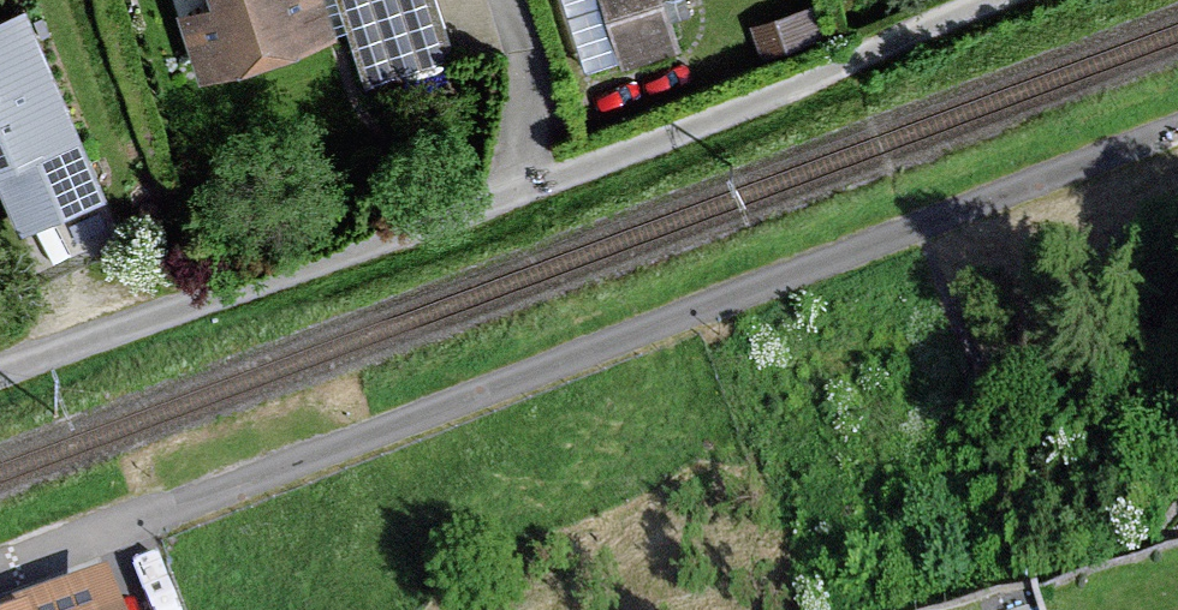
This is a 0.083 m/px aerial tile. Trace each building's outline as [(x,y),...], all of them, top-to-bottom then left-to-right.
[(191,84),(318,45),(304,0),(165,0),(191,84)] [(354,84),(437,51),(417,0),(320,0),(354,84)] [(581,79),(662,48),(644,0),(551,0),(581,79)] [(15,235),(97,199),(13,7),(0,13),(0,201),(15,235)] [(16,609),(96,609),(86,583),(16,609)]
